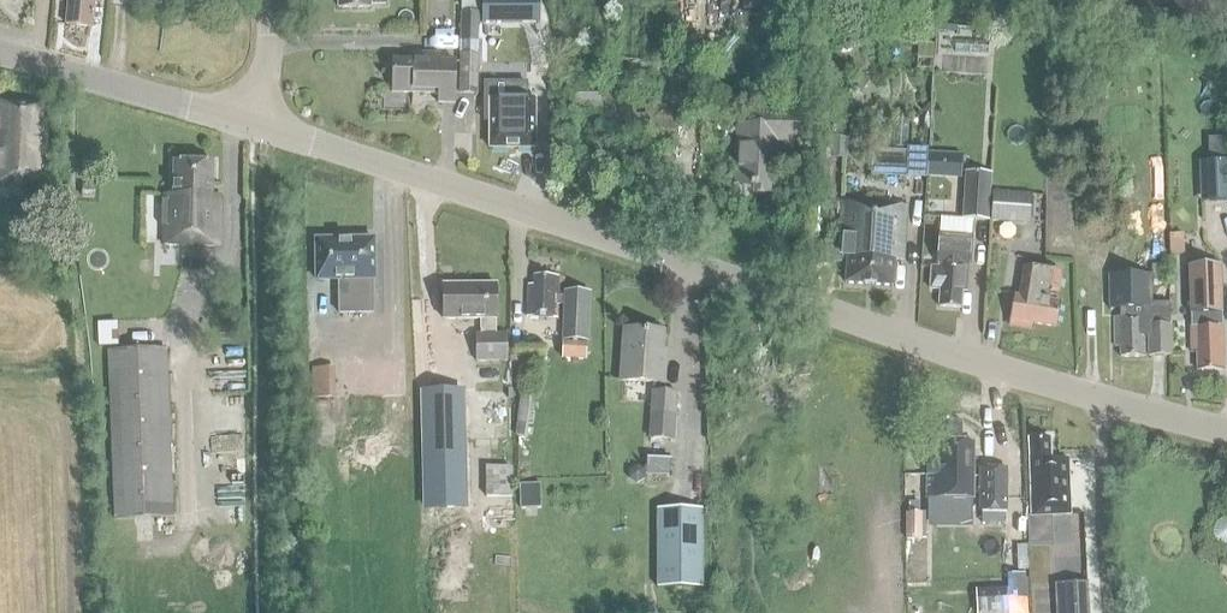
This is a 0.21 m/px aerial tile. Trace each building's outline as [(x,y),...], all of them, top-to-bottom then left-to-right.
[(65,25),(92,28),(94,0),(67,0),(65,25)] [(460,12),(479,13),(480,0),(461,0),(460,12)] [(479,13),(460,12),(460,42),(479,43),(479,13)] [(435,103),(452,104),(454,63),(438,62),(438,55),(413,54),(412,61),(390,60),(389,91),(436,93),(435,103)] [(458,55),(458,95),(477,95),(478,55),(458,55)] [(533,149),(533,101),(513,101),(513,68),(485,68),(485,87),(491,87),(491,97),(485,97),(485,121),(488,121),(488,149),(533,149)] [(872,76),(855,79),(858,96),(875,93),(872,76)] [(43,185),(45,134),(40,133),(41,106),(0,104),(0,183),(43,185)] [(759,107),(758,126),(746,125),(744,146),(738,146),(736,187),(758,188),(757,194),(782,195),(783,169),(779,169),(780,145),(803,147),(805,109),(759,107)] [(1207,201),(1226,201),(1226,135),(1214,135),(1214,160),(1206,160),(1207,201)] [(831,137),(829,157),(846,158),(847,138),(831,137)] [(927,166),(926,171),(961,173),(961,168),(962,155),(927,153),(927,166)] [(161,244),(217,246),(218,199),(210,199),(211,166),(171,165),(170,195),(162,195),(161,244)] [(964,172),(962,218),(988,220),(990,174),(964,172)] [(83,185),(82,198),(94,198),(95,186),(83,185)] [(991,222),(1030,224),(1031,194),(993,191),(991,222)] [(903,260),(907,206),(839,201),(836,248),(832,248),(833,243),(816,242),(815,264),(832,265),(833,257),(844,258),(843,283),(893,287),(895,259),(903,260)] [(940,233),(938,265),(930,265),(929,288),(938,289),(937,305),(961,307),(962,291),(967,291),(968,267),(971,267),(973,235),(940,233)] [(314,282),(339,282),(338,314),(373,314),(373,282),(375,282),(376,239),(314,239),(314,282)] [(1196,369),(1223,368),(1219,263),(1186,264),(1189,352),(1195,352),(1196,369)] [(1056,301),(1060,276),(1023,270),(1020,287),(1014,286),(1008,324),(1031,328),(1031,323),(1047,326),(1051,300),(1056,301)] [(526,317),(538,317),(558,318),(559,306),(562,306),(561,357),(586,358),(587,341),(589,341),(590,292),(563,291),(563,295),(558,294),(558,275),(532,274),(532,284),(527,283),(526,317)] [(443,320),(478,320),(478,333),(475,333),(475,361),(507,361),(507,334),(496,334),(496,283),(443,284),(443,320)] [(1170,355),(1169,285),(1156,285),(1157,324),(1146,324),(1146,315),(1113,315),(1114,347),(1119,347),(1119,356),(1170,355)] [(628,383),(659,384),(658,439),(682,440),(683,393),(665,392),(665,384),(668,384),(669,363),(665,362),(666,333),(630,331),(628,383)] [(169,521),(165,352),(108,353),(112,522),(169,521)] [(321,366),(321,396),(342,396),(341,366),(321,366)] [(462,392),(423,393),(425,508),(464,508),(462,392)] [(519,398),(514,437),(526,438),(531,399),(519,398)] [(960,422),(931,422),(931,442),(925,442),(926,499),(974,500),(974,442),(960,442),(960,422)] [(1029,439),(1031,516),(1070,515),(1068,459),(1051,460),(1050,439),(1029,439)] [(646,487),(668,487),(669,460),(647,459),(646,487)] [(485,498),(511,498),(512,467),(485,467),(485,498)] [(1005,468),(981,468),(981,513),(1005,513),(1005,468)] [(539,484),(519,485),(520,509),(540,509),(539,484)] [(702,585),(701,506),(657,507),(658,585),(702,585)] [(922,540),(922,513),(905,513),(905,540),(922,540)] [(1015,578),(1017,603),(1035,602),(1033,577),(1015,578)] [(1055,584),(1056,612),(1089,612),(1087,582),(1055,584)] [(989,603),(989,612),(1011,612),(1010,602),(989,603)]
